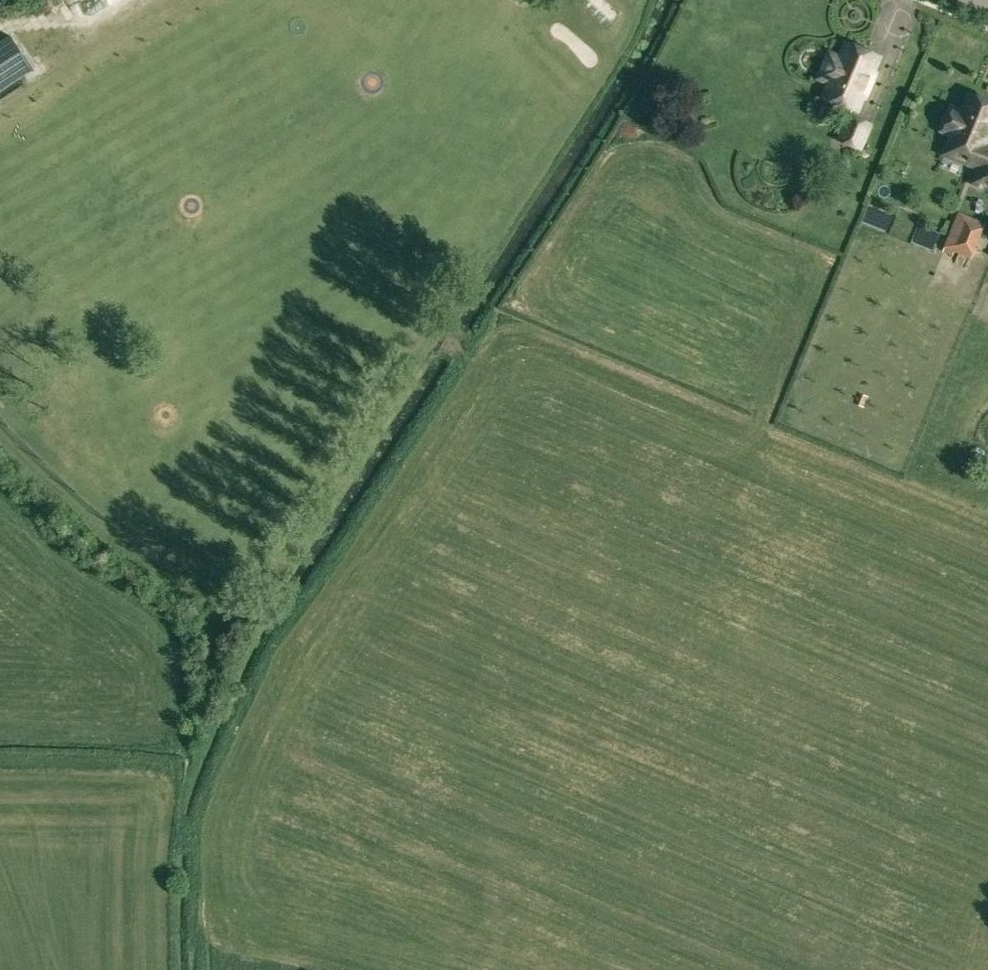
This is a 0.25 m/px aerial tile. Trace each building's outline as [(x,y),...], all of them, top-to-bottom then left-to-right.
[(32,70),(9,35),(0,41),(0,91),(32,70)] [(823,95),(854,108),(859,97),(863,98),(870,83),(866,81),(876,57),(845,44),(839,58),(831,54),(826,56),(819,74),(821,78),(828,82),(823,95)] [(947,110),(941,126),(942,131),(951,134),(945,147),(979,161),(970,182),(987,189),(987,146),(983,144),(987,133),(987,132),(986,131),(987,126),(987,104),(967,95),(960,111),(952,108),(947,110)] [(836,140),(858,149),(869,123),(847,114),(836,140)] [(959,213),(946,247),(972,257),(985,223),(959,213)] [(863,407),(868,396),(860,392),(855,403),(863,407)]
